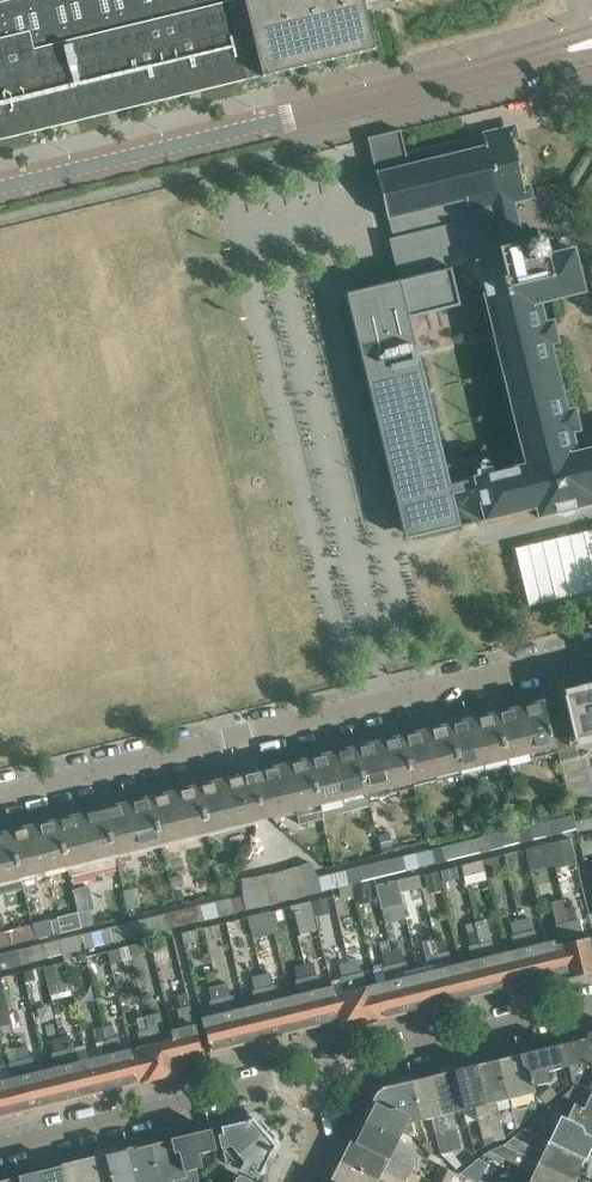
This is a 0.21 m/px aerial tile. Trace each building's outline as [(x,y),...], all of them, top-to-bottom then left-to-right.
[(262,75),(262,76),(374,49),(362,0),(0,0),(0,139),(262,75)] [(408,165),(399,130),(367,138),(386,218),(387,218),(392,237),(388,238),(398,280),(344,293),(357,347),(366,344),(413,537),(460,526),(452,494),(476,489),(484,520),(536,507),(538,517),(591,504),(589,494),(591,493),(591,449),(576,453),(571,432),(579,430),(573,409),(566,411),(549,344),(557,342),(552,322),(544,323),(539,303),(583,292),(580,278),(584,274),(582,266),(576,263),(573,250),(548,256),(546,248),(552,238),(545,234),(537,229),(531,240),(522,242),(522,243),(510,246),(498,199),(524,192),(510,133),(496,136),(495,130),(482,133),(485,147),(408,165)] [(514,548),(528,606),(591,590),(591,530),(514,548)] [(563,696),(574,739),(591,734),(591,689),(563,696)] [(543,700),(495,712),(506,757),(554,745),(543,701),(543,700)] [(568,732),(561,704),(547,707),(554,735),(568,732)] [(495,712),(476,717),(448,723),(459,769),(506,757),(495,712)] [(448,723),(402,735),(413,780),(459,769),(448,723)] [(402,735),(383,740),(354,747),(365,792),(413,780),(402,735)] [(354,747),(335,752),(308,758),(322,818),(323,818),(323,819),(336,816),(334,807),(344,804),(343,798),(365,792),(354,747)] [(308,758),(279,765),(252,772),(263,817),(271,815),(296,809),(299,824),(322,818),(308,758)] [(570,776),(590,862),(591,862),(591,771),(570,776)] [(244,773),(224,778),(196,785),(207,831),(263,817),(252,772),(244,773)] [(196,785),(149,797),(161,842),(207,831),(196,785)] [(149,797),(102,808),(113,854),(114,854),(161,842),(149,797)] [(102,808),(83,813),(55,820),(67,865),(66,865),(69,876),(116,864),(114,854),(113,854),(102,808)] [(474,829),(471,813),(460,816),(464,831),(474,829)] [(572,814),(557,818),(560,832),(576,828),(572,814)] [(557,818),(542,822),(545,836),(560,832),(557,818)] [(55,820),(9,831),(20,877),(21,876),(25,890),(37,887),(34,877),(40,876),(39,872),(66,865),(67,865),(55,820)] [(542,822),(527,825),(530,839),(545,836),(542,822)] [(527,825),(512,829),(515,843),(530,839),(527,825)] [(512,829),(497,833),(501,847),(515,843),(512,829)] [(0,833),(0,881),(20,877),(9,831),(0,833)] [(378,836),(382,849),(393,847),(389,833),(378,836)] [(497,833),(482,836),(486,850),(501,847),(497,833)] [(482,836),(467,840),(471,854),(486,850),(482,836)] [(576,863),(573,849),(570,837),(548,842),(548,843),(552,859),(554,868),(576,863)] [(467,840),(452,844),(456,858),(471,854),(467,840)] [(452,844),(437,848),(441,861),(456,858),(452,844)] [(541,844),(525,848),(530,871),(546,867),(541,844)] [(437,848),(422,851),(426,865),(441,861),(437,848)] [(422,851),(407,855),(411,869),(426,865),(422,851)] [(503,854),(481,859),(484,871),(506,865),(503,854)] [(407,855),(392,859),(396,872),(411,869),(407,855)] [(392,859),(378,862),(381,876),(396,872),(392,859)] [(481,859),(460,865),(463,876),(484,871),(481,859)] [(137,908),(126,861),(116,863),(128,915),(137,913),(136,908),(137,908)] [(310,862),(296,866),(306,894),(321,891),(318,877),(310,862)] [(366,880),(381,876),(378,862),(363,866),(366,880)] [(306,894),(296,866),(284,870),(291,898),(306,894)] [(363,866),(348,870),(351,883),(352,883),(362,881),(365,880),(366,880),(363,866)] [(440,871),(443,881),(459,877),(456,866),(440,870),(440,871)] [(284,870),(270,874),(276,902),(291,898),(284,870)] [(339,886),(351,883),(348,870),(333,873),(336,887),(339,886)] [(443,881),(440,871),(423,875),(428,894),(445,890),(443,881)] [(333,873),(318,877),(321,891),(336,887),(333,873)] [(276,902),(270,874),(257,876),(261,905),(276,902)] [(418,875),(397,880),(399,892),(421,887),(418,875)] [(241,878),(243,895),(246,909),(261,905),(257,876),(249,877),(241,878)] [(362,881),(352,883),(355,895),(356,897),(368,894),(365,880),(362,881)] [(397,880),(376,885),(382,908),(402,903),(399,892),(397,880)] [(351,883),(339,886),(342,898),(355,895),(352,883),(351,883)] [(78,912),(90,909),(93,908),(88,886),(73,890),(78,912)] [(243,895),(229,898),(232,912),(246,909),(243,895)] [(325,897),(311,900),(315,915),(329,912),(325,897)] [(218,916),(232,912),(229,898),(215,902),(218,916)] [(559,939),(548,942),(556,975),(562,973),(563,978),(580,974),(564,908),(562,899),(550,902),(559,939)] [(215,902),(201,905),(204,919),(218,916),(215,902)] [(190,923),(204,919),(201,905),(187,909),(190,923)] [(290,907),(297,936),(306,934),(300,905),(290,907)] [(564,908),(580,974),(591,971),(591,934),(582,937),(578,918),(576,919),(573,906),(564,908)] [(81,928),(93,925),(90,909),(78,912),(81,928)] [(187,909),(172,912),(176,926),(190,923),(187,909)] [(282,910),(269,912),(271,922),(283,920),(282,910)] [(250,913),(253,934),(272,931),(269,911),(250,913)] [(172,912),(158,916),(162,930),(176,926),(172,912)] [(148,933),(162,930),(158,916),(144,919),(148,933)] [(556,975),(548,942),(538,944),(535,929),(533,930),(530,916),(520,919),(535,980),(556,975)] [(477,930),(492,991),(513,985),(505,952),(495,954),(487,918),(475,921),(475,922),(477,930)] [(144,919),(130,923),(133,937),(148,933),(144,919)] [(513,985),(535,980),(520,919),(510,921),(513,935),(512,935),(516,949),(505,952),(513,985)] [(470,996),(492,991),(477,930),(475,922),(465,924),(471,946),(469,946),(473,960),(462,962),(470,996)] [(119,940),(133,937),(130,923),(116,926),(119,940)] [(36,938),(32,924),(0,932),(0,947),(36,938)] [(116,926),(102,929),(105,943),(119,940),(116,926)] [(91,947),(105,943),(102,929),(88,933),(91,947)] [(181,932),(183,942),(198,939),(196,929),(181,932)] [(88,933),(74,936),(77,950),(91,947),(88,933)] [(63,954),(77,950),(74,936),(59,940),(63,954)] [(470,996),(462,962),(451,965),(448,951),(447,951),(444,938),(434,940),(449,1001),(470,996)] [(449,1001),(434,940),(433,939),(421,941),(428,971),(419,973),(428,1007),(449,1001)] [(59,940),(45,943),(49,957),(63,954),(59,940)] [(142,941),(127,945),(130,956),(131,956),(134,969),(142,967),(139,954),(145,952),(142,941)] [(35,961),(49,957),(45,943),(31,947),(35,961)] [(386,981),(377,983),(385,1017),(406,1012),(391,950),(390,950),(389,945),(380,947),(385,967),(383,967),(386,981)] [(31,947),(17,950),(20,964),(35,961),(31,947)] [(118,948),(108,950),(111,962),(121,959),(118,948)] [(428,1007),(419,973),(409,976),(406,962),(404,962),(401,948),(391,950),(406,1012),(428,1007)] [(6,968),(20,964),(17,950),(3,954),(6,968)] [(108,950),(85,956),(88,968),(111,963),(111,962),(108,950)] [(385,1017),(377,983),(364,986),(357,960),(348,962),(362,1023),(385,1017)] [(43,967),(49,993),(69,988),(62,962),(43,967)] [(344,992),(333,995),(339,1021),(340,1028),(362,1023),(348,962),(339,964),(342,978),(340,978),(344,992)] [(339,1021),(333,995),(332,987),(320,989),(317,975),(315,976),(312,963),(302,965),(317,1026),(339,1021)] [(300,994),(288,997),(296,1031),(317,1026),(302,965),(293,967),(300,994)] [(32,970),(23,973),(26,984),(35,982),(32,970)] [(217,985),(216,985),(232,1047),(253,1041),(245,1007),(234,1010),(224,971),(214,974),(217,985)] [(260,974),(275,1036),(296,1031),(288,997),(278,999),(275,985),(273,985),(270,971),(260,974)] [(256,1005),(245,1007),(253,1041),(275,1036),(260,974),(251,976),(254,990),(252,991),(256,1005)] [(11,1024),(0,979),(0,1027),(11,1024)] [(232,1047),(216,985),(208,987),(212,1000),(210,1000),(214,1015),(202,1018),(210,1052),(232,1047)] [(172,1029),(181,1064),(197,1060),(205,1058),(204,1053),(204,1052),(201,1053),(186,992),(177,994),(180,1007),(176,1008),(181,1026),(172,1029)] [(160,1077),(166,1076),(183,1072),(181,1064),(172,1029),(166,1030),(161,1011),(146,1014),(160,1077)] [(143,1045),(131,1047),(140,1082),(160,1077),(146,1014),(138,1016),(141,1029),(139,1030),(143,1045)] [(118,1088),(140,1082),(131,1047),(123,1049),(119,1035),(117,1035),(114,1022),(103,1025),(118,1088)] [(100,1055),(88,1058),(97,1093),(118,1088),(103,1025),(95,1027),(99,1040),(97,1041),(100,1055)] [(558,1043),(564,1066),(568,1064),(573,1084),(591,1092),(591,1093),(591,1030),(577,1033),(574,1039),(563,1042),(558,1043)] [(71,1034),(60,1037),(75,1098),(97,1093),(88,1058),(79,1060),(76,1046),(74,1046),(71,1034)] [(57,1065),(45,1068),(53,1104),(75,1098),(60,1037),(50,1039),(52,1044),(48,1044),(50,1050),(53,1050),(57,1065)] [(528,1051),(519,1053),(521,1065),(529,1067),(532,1082),(550,1078),(548,1070),(564,1066),(558,1043),(553,1044),(549,1041),(530,1045),(528,1051)] [(21,1059),(20,1059),(33,1109),(53,1104),(45,1068),(36,1070),(33,1056),(31,1056),(28,1043),(18,1045),(21,1059)] [(506,1052),(496,1054),(506,1097),(534,1090),(532,1082),(529,1067),(521,1065),(519,1053),(510,1055),(506,1052)] [(485,1062),(475,1064),(493,1136),(494,1141),(504,1139),(499,1113),(495,1100),(506,1097),(496,1054),(487,1056),(485,1062)] [(14,1076),(2,1079),(11,1114),(33,1109),(20,1059),(10,1061),(14,1076)] [(462,1062),(453,1064),(463,1107),(474,1105),(478,1118),(482,1138),(493,1136),(475,1064),(467,1066),(462,1062)] [(441,1072),(432,1074),(450,1150),(460,1148),(450,1111),(463,1107),(453,1064),(444,1067),(441,1072)] [(419,1073),(409,1075),(420,1118),(432,1115),(441,1153),(450,1150),(432,1074),(423,1076),(419,1073)] [(379,1087),(371,1101),(387,1109),(395,1107),(412,1116),(413,1120),(420,1118),(409,1075),(399,1077),(397,1083),(379,1087)] [(0,1079),(0,1117),(11,1114),(2,1079),(0,1079)] [(543,1103),(557,1093),(550,1084),(536,1095),(543,1103)] [(546,1109),(580,1125),(582,1131),(591,1136),(591,1093),(591,1092),(584,1108),(574,1103),(569,1113),(558,1099),(546,1109)] [(357,1119),(398,1139),(403,1130),(411,1134),(415,1127),(413,1120),(412,1116),(395,1107),(387,1109),(371,1101),(368,1108),(362,1110),(357,1119)] [(510,1110),(514,1126),(531,1114),(525,1106),(510,1110)] [(591,1144),(591,1142),(591,1136),(582,1131),(580,1125),(546,1109),(536,1117),(547,1125),(548,1123),(555,1126),(548,1141),(552,1144),(588,1161),(591,1152),(590,1147),(591,1144)] [(221,1127),(216,1128),(224,1161),(267,1129),(261,1122),(255,1122),(250,1116),(249,1117),(247,1115),(224,1121),(221,1127)] [(392,1150),(398,1139),(357,1119),(353,1127),(355,1133),(351,1141),(410,1170),(415,1161),(392,1150)] [(214,1149),(209,1130),(206,1131),(201,1127),(181,1132),(179,1137),(171,1139),(173,1150),(180,1154),(187,1181),(195,1181),(198,1179),(196,1169),(201,1168),(198,1153),(214,1149)] [(267,1129),(224,1161),(258,1177),(260,1173),(266,1172),(277,1149),(275,1148),(276,1146),(272,1142),(273,1136),(267,1129)] [(418,1139),(421,1146),(430,1153),(433,1150),(426,1135),(418,1139)] [(180,1154),(173,1150),(171,1139),(162,1141),(157,1137),(148,1140),(158,1181),(167,1181),(175,1180),(175,1181),(187,1181),(180,1154)] [(588,1161),(552,1144),(548,1141),(542,1152),(512,1138),(503,1146),(574,1180),(578,1172),(584,1170),(588,1161)] [(127,1150),(134,1181),(158,1181),(148,1140),(138,1142),(136,1147),(127,1150)] [(341,1150),(337,1158),(362,1172),(378,1178),(383,1168),(405,1179),(410,1170),(351,1141),(348,1148),(341,1150)] [(528,1181),(529,1181),(573,1181),(574,1180),(503,1146),(501,1146),(488,1151),(532,1172),(528,1181)] [(103,1151),(111,1181),(134,1181),(127,1150),(119,1152),(114,1148),(103,1151)] [(82,1161),(88,1181),(111,1181),(103,1151),(95,1153),(92,1158),(82,1161)] [(331,1181),(334,1181),(376,1181),(378,1178),(362,1172),(337,1158),(333,1166),(335,1173),(331,1181)] [(459,1173),(476,1181),(475,1181),(477,1181),(487,1162),(477,1158),(459,1173)] [(60,1161),(65,1181),(88,1181),(82,1161),(75,1163),(70,1159),(60,1161)] [(40,1171),(43,1181),(65,1181),(60,1161),(52,1163),(49,1169),(40,1171)] [(453,1171),(440,1165),(432,1181),(435,1181),(448,1181),(453,1171)] [(16,1172),(19,1181),(43,1181),(40,1171),(32,1173),(27,1169),(16,1172)] [(0,1181),(19,1181),(16,1172),(8,1174),(5,1180),(0,1181)] [(475,1181),(476,1181),(459,1173),(458,1174),(454,1181),(475,1181)]
